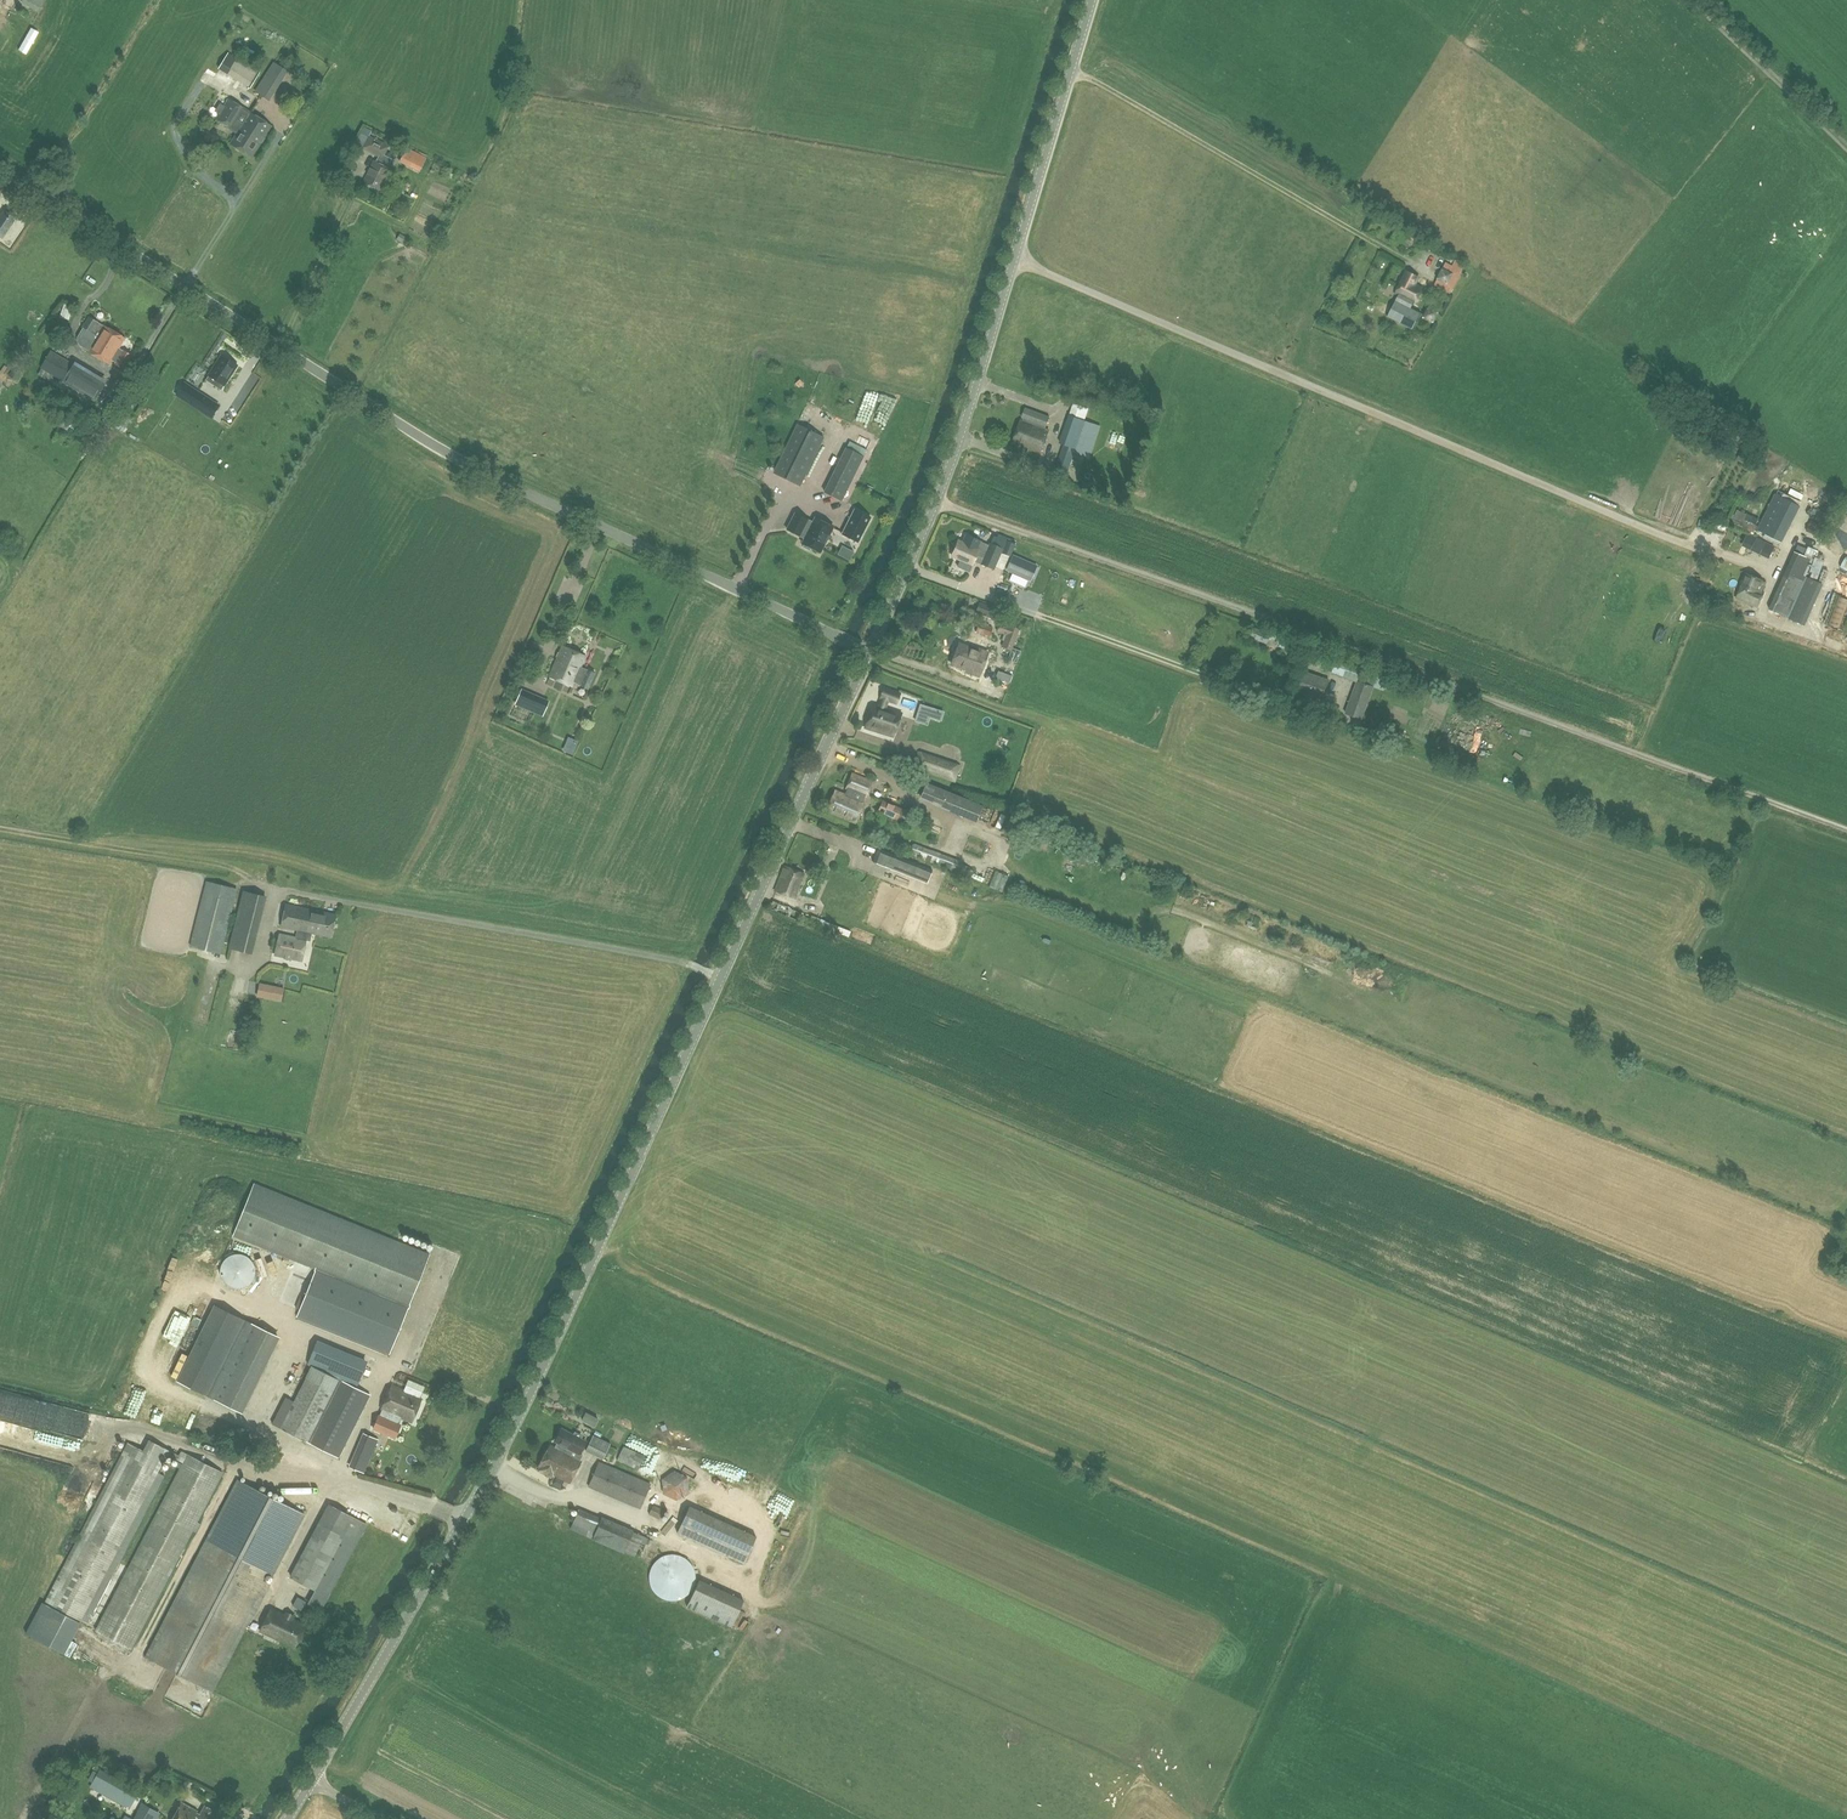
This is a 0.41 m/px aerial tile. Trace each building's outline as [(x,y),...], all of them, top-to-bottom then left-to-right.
[(21,1),(38,12),(45,0),(22,0),(21,1)] [(10,7),(0,23),(0,31),(4,33),(17,11),(10,7)] [(229,52),(225,58),(232,63),(226,73),(248,87),(249,88),(260,72),(229,52)] [(264,77),(260,85),(268,89),(273,82),(264,77)] [(244,109),(229,99),(215,119),(231,129),(244,109)] [(231,129),(236,132),(229,143),(251,157),(271,126),(250,112),(244,109),(231,129)] [(378,155),(383,158),(385,154),(389,145),(369,134),(363,147),(362,148),(378,156),(378,155)] [(406,147),(399,161),(405,164),(412,150),(406,147)] [(373,159),(363,181),(380,189),(390,168),(387,166),(392,157),(385,154),(383,158),(378,155),(378,156),(376,161),(373,159)] [(339,172),(345,175),(350,165),(345,162),(339,172)] [(0,215),(0,236),(2,238),(16,217),(4,209),(0,215)] [(1407,237),(1410,238),(1416,243),(1421,245),(1428,249),(1431,242),(1425,238),(1410,231),(1407,237)] [(1462,270),(1457,268),(1446,262),(1434,284),(1451,292),(1462,270)] [(1422,287),(1414,283),(1418,276),(1406,271),(1395,293),(1414,303),(1422,287)] [(1402,302),(1398,311),(1408,316),(1412,307),(1402,302)] [(96,334),(98,331),(99,332),(88,350),(96,355),(111,330),(97,321),(98,320),(89,315),(82,326),(96,334)] [(111,360),(114,362),(123,367),(131,354),(119,347),(124,337),(111,330),(96,355),(109,362),(111,360)] [(40,367),(57,377),(94,399),(105,381),(73,363),(50,349),(40,367)] [(208,374),(208,375),(205,379),(221,389),(224,384),(224,385),(238,364),(221,353),(208,374)] [(208,397),(193,387),(188,396),(203,406),(208,397)] [(1101,425),(1084,420),(1088,408),(1072,402),(1068,415),(1059,443),(1062,444),(1055,466),(1067,470),(1074,452),(1089,458),(1101,425)] [(107,405),(100,416),(107,420),(114,410),(107,405)] [(1023,418),(1022,420),(1044,428),(1045,426),(1046,426),(1049,416),(1025,407),(1020,417),(1023,418)] [(64,434),(68,426),(79,432),(83,425),(65,415),(57,430),(64,434)] [(126,424),(119,419),(114,426),(122,431),(126,424)] [(1047,429),(1044,428),(1022,420),(1021,419),(1012,442),(1039,452),(1047,429)] [(797,423),(773,471),(800,485),(824,437),(797,423)] [(1107,430),(1103,440),(1112,443),(1116,433),(1107,430)] [(824,491),(842,499),(863,456),(846,447),(824,491)] [(1782,541),(1791,523),(1800,506),(1777,494),(1762,523),(1759,529),(1782,541)] [(870,517),(854,509),(842,533),(858,541),(870,517)] [(1733,514),(1730,521),(1754,533),(1758,525),(1755,524),(1744,519),(1746,514),(1737,509),(1734,515),(1733,514)] [(804,543),(802,546),(809,550),(811,547),(820,552),(833,526),(815,517),(812,522),(795,513),(787,529),(799,535),(800,534),(805,536),(802,542),(804,543)] [(973,560),(993,569),(1003,548),(988,541),(987,544),(981,541),(981,540),(971,536),(965,533),(961,541),(958,540),(951,555),(971,564),(973,560)] [(1754,549),(1763,553),(1768,544),(1758,539),(1754,549)] [(1014,544),(1007,541),(1002,552),(1010,556),(1014,544)] [(1807,547),(1804,555),(1811,558),(1814,550),(1807,547)] [(1804,555),(1794,551),(1768,608),(1787,616),(1805,576),(1813,559),(1811,558),(1804,555)] [(1028,578),(1030,579),(1036,564),(1012,554),(1006,568),(1012,571),(1008,580),(1024,587),(1028,578)] [(1757,588),(1761,578),(1746,572),(1736,598),(1757,606),(1763,590),(1757,588)] [(1805,576),(1787,616),(1805,624),(1823,584),(1805,576)] [(975,611),(993,617),(996,608),(979,601),(975,611)] [(1831,616),(1842,617),(1843,603),(1833,602),(1831,616)] [(1001,646),(1011,650),(1008,659),(1016,662),(1020,650),(1012,647),(1019,628),(1000,621),(996,631),(1005,634),(1001,646)] [(989,635),(992,626),(978,622),(975,631),(989,635)] [(1267,642),(1271,634),(1252,626),(1249,635),(1267,642)] [(1279,646),(1293,651),(1297,640),(1283,635),(1279,646)] [(975,650),(957,643),(950,664),(965,669),(965,671),(978,676),(987,652),(976,648),(975,650)] [(1296,643),(1293,651),(1309,657),(1311,649),(1296,643)] [(572,684),(573,682),(579,684),(586,669),(580,666),(584,655),(562,645),(549,675),(572,684)] [(1332,662),(1329,669),(1354,678),(1357,670),(1332,662)] [(579,684),(579,685),(587,689),(595,672),(587,667),(586,669),(579,684)] [(1008,683),(1011,676),(997,671),(994,677),(1008,683)] [(1299,690),(1298,692),(1294,701),(1309,707),(1313,698),(1312,698),(1313,696),(1321,699),(1328,680),(1305,671),(1298,690),(1299,690)] [(524,679),(521,687),(543,695),(546,687),(524,679)] [(1361,718),(1372,686),(1357,680),(1345,713),(1361,718)] [(873,703),(864,726),(893,736),(901,712),(885,707),(888,699),(896,702),(900,693),(884,687),(880,697),(881,697),(879,705),(873,703)] [(548,700),(538,696),(532,710),(542,715),(548,700)] [(917,711),(928,715),(931,707),(920,703),(917,711)] [(912,767),(955,782),(961,764),(920,750),(920,751),(917,750),(912,767)] [(845,788),(847,789),(845,793),(835,789),(826,810),(855,822),(863,801),(862,800),(864,796),(865,797),(872,781),(852,773),(845,788)] [(919,798),(975,821),(982,805),(926,782),(919,798)] [(879,810),(889,815),(897,818),(901,808),(883,801),(879,810)] [(912,811),(902,807),(897,819),(907,823),(912,811)] [(999,808),(992,821),(1003,826),(1010,813),(999,808)] [(857,836),(854,845),(862,847),(864,838),(857,836)] [(961,860),(913,843),(911,848),(911,849),(909,853),(918,856),(918,857),(936,864),(957,872),(961,860)] [(932,871),(920,866),(919,868),(877,852),(873,862),(927,884),(932,871)] [(785,865),(775,889),(794,897),(804,873),(785,865)] [(804,874),(798,889),(813,896),(820,880),(804,874)] [(221,953),(237,888),(206,880),(189,945),(221,953)] [(251,952),(265,895),(243,890),(228,947),(251,952)] [(310,940),(311,933),(331,937),(336,914),(285,902),(280,926),(297,930),(295,934),(308,937),(308,940),(310,940)] [(791,916),(793,910),(769,902),(767,907),(791,916)] [(831,922),(828,928),(848,936),(851,930),(831,922)] [(295,937),(280,934),(276,954),(301,959),(305,939),(308,940),(308,937),(295,934),(295,937)] [(870,943),(882,949),(886,941),(874,935),(870,943)] [(283,987),(259,982),(257,995),(280,1000),(283,987)] [(253,1183),(232,1234),(315,1268),(298,1309),(391,1347),(429,1254),(253,1183)] [(214,1278),(244,1289),(255,1259),(226,1247),(214,1278)] [(242,1412),(278,1337),(213,1305),(176,1380),(242,1412)] [(317,1367),(325,1370),(359,1385),(368,1362),(363,1360),(334,1348),(326,1345),(317,1367)] [(311,1365),(285,1419),(279,1427),(338,1458),(370,1394),(339,1378),(338,1379),(311,1365)] [(400,1417),(411,1421),(421,1398),(391,1385),(381,1409),(385,1410),(382,1417),(379,1415),(373,1428),(395,1438),(401,1425),(397,1423),(400,1417)] [(78,1407),(71,1426),(80,1428),(86,1410),(78,1407)] [(594,1425),(597,1418),(585,1412),(581,1419),(594,1425)] [(579,1453),(586,1441),(580,1438),(581,1435),(575,1432),(573,1434),(561,1428),(555,1440),(557,1442),(554,1446),(549,1444),(537,1467),(538,1468),(537,1470),(551,1477),(552,1474),(569,1483),(581,1460),(575,1457),(578,1452),(579,1453)] [(361,1444),(374,1449),(378,1439),(365,1434),(361,1444)] [(610,1443),(593,1434),(585,1450),(602,1459),(610,1443)] [(616,1460),(648,1474),(654,1460),(623,1445),(616,1460)] [(223,1472),(187,1453),(95,1630),(131,1649),(223,1472)] [(158,1472),(129,1456),(51,1607),(79,1622),(158,1472)] [(680,1467),(693,1476),(699,1467),(685,1459),(680,1467)] [(587,1486),(640,1509),(651,1482),(598,1460),(587,1486)] [(244,1470),(208,1539),(205,1537),(144,1656),(213,1691),(253,1615),(254,1615),(278,1568),(273,1565),(276,1558),(282,1561),(315,1500),(271,1477),(251,1466),(248,1472),(244,1470)] [(75,1481),(78,1472),(69,1469),(60,1496),(76,1502),(82,1483),(75,1481)] [(663,1493),(676,1500),(688,1491),(687,1476),(674,1470),(662,1478),(663,1493)] [(289,1576),(315,1590),(326,1596),(365,1523),(327,1503),(289,1576)] [(755,1537),(689,1506),(676,1533),(743,1563),(755,1537)] [(633,1529),(601,1515),(592,1539),(623,1553),(633,1529)] [(686,1606),(731,1626),(743,1599),(699,1579),(686,1606)] [(298,1606),(302,1599),(294,1594),(290,1601),(298,1606)] [(271,1608),(260,1630),(264,1632),(285,1643),(294,1647),(305,1624),(271,1608)] [(90,1787),(128,1808),(138,1790),(101,1768),(90,1787)] [(142,1802),(141,1802),(132,1818),(156,1818),(160,1812),(142,1802)] [(200,1813),(182,1802),(172,1818),(211,1818),(210,1818),(215,1811),(204,1805),(200,1813)]
